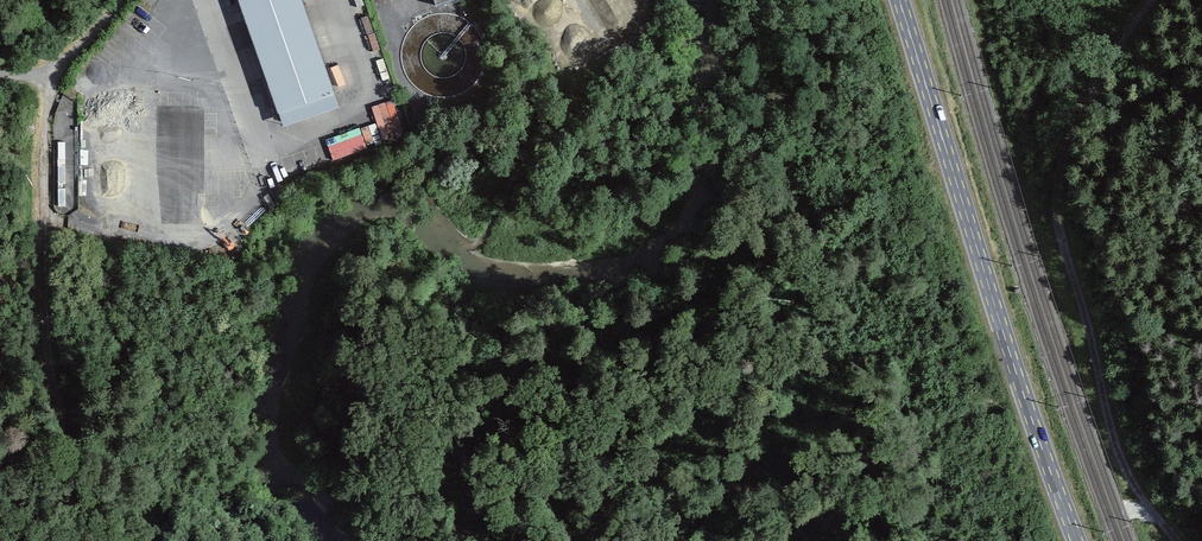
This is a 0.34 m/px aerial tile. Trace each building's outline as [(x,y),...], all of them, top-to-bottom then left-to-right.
[(284,123),(336,105),(300,0),(241,0),(284,123)] [(394,98),(371,104),(377,122),(326,137),(332,156),(405,134),(394,98)] [(198,163),(199,117),(166,116),(166,161),(178,161),(178,219),(204,220),(204,163),(198,163)] [(75,140),(59,140),(59,181),(75,181),(75,140)]
